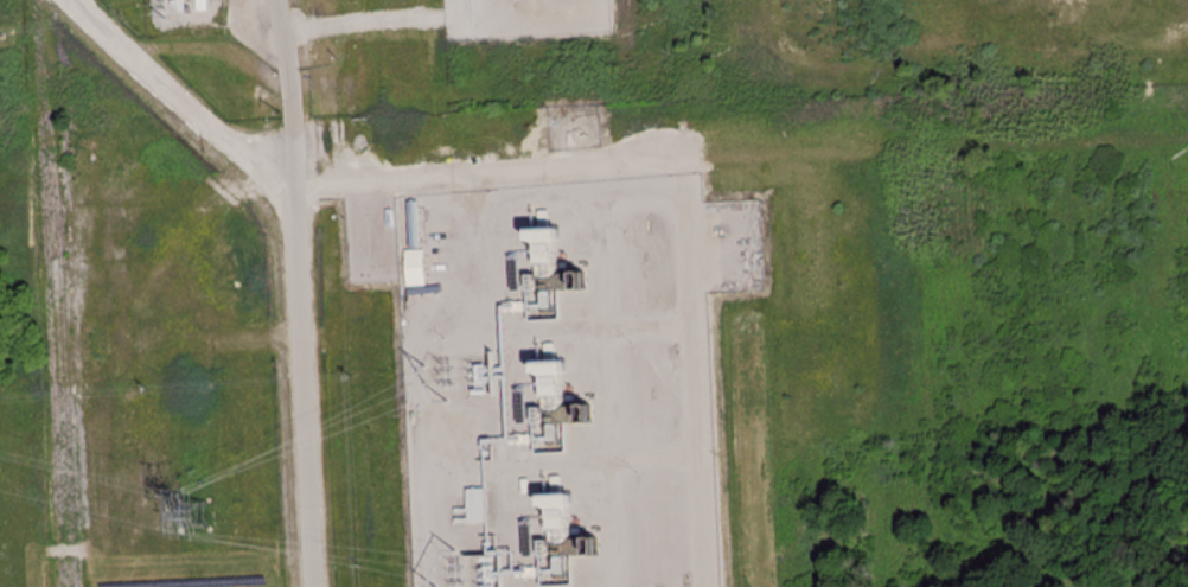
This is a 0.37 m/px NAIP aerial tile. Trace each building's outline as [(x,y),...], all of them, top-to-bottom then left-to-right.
[(404,286),(423,286),(423,250),(404,250),(404,286)] [(485,524),(485,489),(466,489),(466,524),(485,524)] [(571,555),(577,555),(577,541),(536,540),(536,566),(520,566),(520,554),(482,554),(481,586),(570,586),(571,555)]
